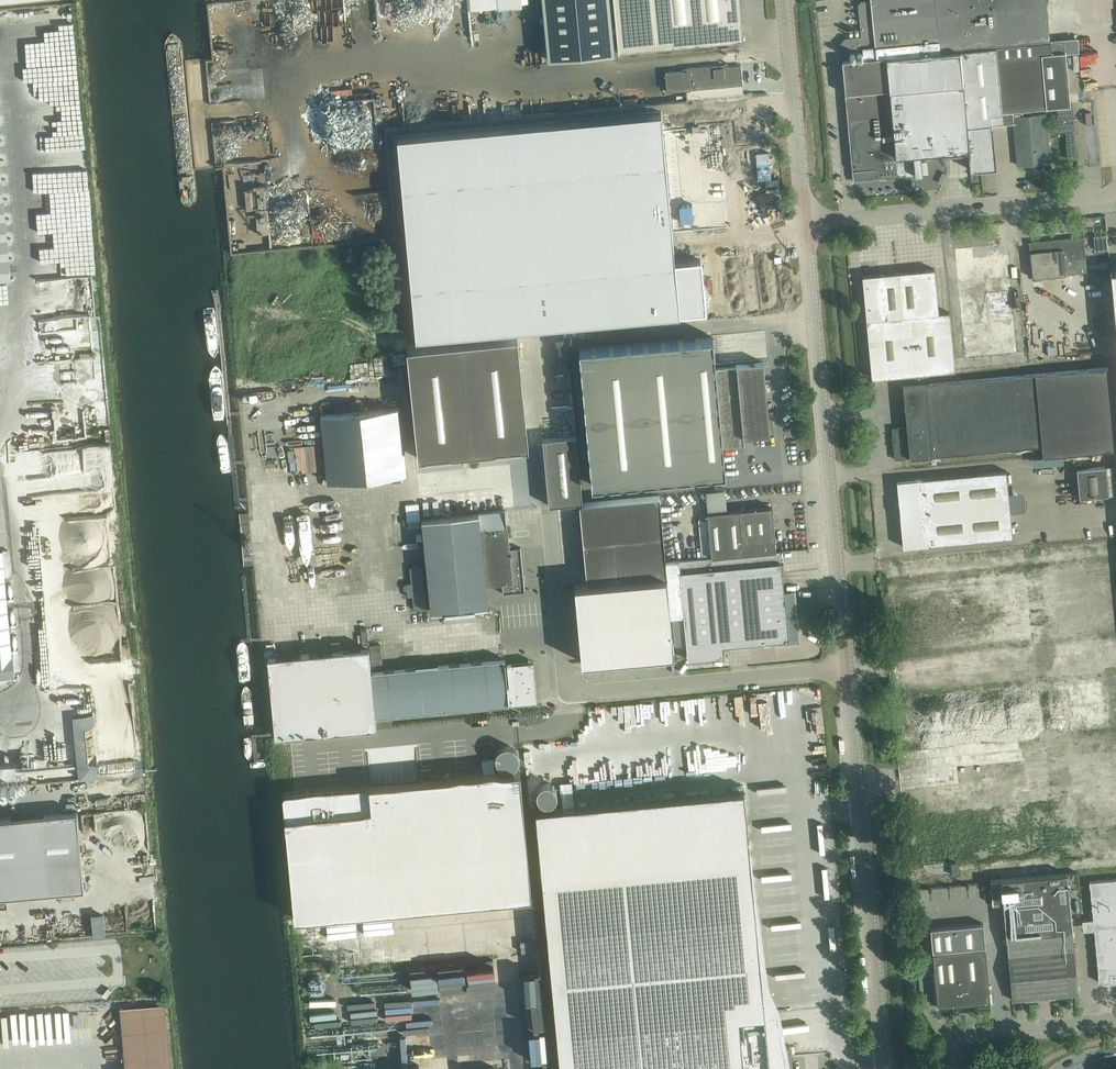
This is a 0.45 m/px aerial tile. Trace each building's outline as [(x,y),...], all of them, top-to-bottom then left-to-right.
[(548,60),(614,54),(609,0),(542,0),(548,60)] [(618,52),(743,40),(739,0),(613,0),(618,52)] [(995,45),(1050,39),(1046,0),(871,0),(871,2),(863,2),(858,8),(861,36),(845,37),(840,42),(841,49),(938,40),(939,50),(995,45)] [(1078,38),(995,46),(996,47),(1002,123),(1013,122),(1013,116),(1032,115),(1031,108),(1059,106),(1061,123),(1075,122),(1073,104),(1071,105),(1066,53),(1079,51),(1078,38)] [(996,47),(959,50),(967,138),(968,149),(970,169),(976,169),(997,168),(993,128),(992,128),(991,124),(1002,123),(996,47)] [(967,138),(959,50),(886,57),(886,56),(842,60),(853,180),(922,174),(920,153),(946,151),(968,149),(967,138)] [(743,84),(741,65),(722,67),(722,69),(717,70),(717,65),(687,68),(688,70),(665,73),(667,91),(743,84)] [(661,111),(398,136),(416,337),(706,310),(701,259),(675,262),(661,111)] [(1013,122),(1018,165),(1050,162),(1046,113),(1032,115),(1013,116),(1013,122)] [(0,160),(0,280),(11,279),(0,160)] [(718,163),(707,163),(708,177),(719,176),(718,163)] [(256,185),(256,192),(259,192),(259,198),(267,198),(267,185),(256,185)] [(47,279),(97,275),(92,233),(82,234),(82,236),(69,238),(70,248),(44,251),(47,279)] [(1107,234),(1095,235),(1096,251),(1108,250),(1107,234)] [(1084,236),(1029,241),(1030,252),(1033,278),(1060,275),(1065,275),(1078,273),(1077,267),(1087,266),(1086,258),(1085,247),(1084,236)] [(949,311),(939,312),(934,268),(862,275),(872,378),(955,370),(949,311)] [(59,319),(44,319),(44,327),(60,326),(59,319)] [(592,485),(714,473),(725,472),(722,448),(740,446),(740,438),(771,435),(764,362),(736,364),(736,366),(715,368),(712,336),(579,349),(592,485)] [(407,348),(417,447),(418,458),(451,455),(452,466),(497,461),(496,450),(528,447),(527,436),(517,337),(407,348)] [(1115,449),(1108,367),(903,386),(907,426),(892,428),(895,459),(1042,445),(1043,456),(1115,449)] [(526,402),(529,423),(534,422),(531,401),(526,402)] [(77,439),(74,404),(52,406),(55,439),(43,440),(44,448),(56,447),(56,440),(77,439)] [(400,407),(321,415),(328,482),(407,474),(400,407)] [(32,443),(31,427),(18,428),(19,444),(32,443)] [(549,505),(582,502),(576,434),(542,438),(549,505)] [(1108,494),(1106,465),(1087,467),(1087,463),(1077,464),(1080,496),(1108,494)] [(903,546),(1012,536),(1006,471),(897,481),(903,546)] [(659,496),(579,503),(587,583),(598,582),(667,575),(668,575),(666,561),(665,561),(659,496)] [(708,520),(698,521),(702,558),(711,557),(776,551),(772,507),(707,512),(708,520)] [(506,510),(420,518),(422,540),(508,532),(508,526),(507,526),(506,517),(506,511),(506,510)] [(282,523),(281,535),(300,536),(301,524),(282,523)] [(508,532),(422,540),(429,612),(488,606),(486,584),(502,582),(503,593),(525,591),(520,547),(509,548),(508,532)] [(15,676),(13,655),(12,656),(3,551),(0,552),(0,678),(15,676)] [(702,558),(666,561),(668,575),(667,575),(670,617),(684,615),(688,659),(724,656),(723,645),(776,640),(777,645),(800,642),(795,591),(784,592),(780,551),(776,551),(711,557),(702,558)] [(411,583),(405,583),(407,597),(412,596),(413,609),(426,608),(422,565),(409,566),(411,583)] [(578,584),(574,584),(581,662),(674,653),(670,617),(667,575),(598,582),(587,583),(578,584)] [(537,700),(534,670),(533,661),(507,663),(509,687),(507,687),(504,658),(371,671),(369,647),(268,657),(275,736),(379,726),(390,725),(388,715),(537,700)] [(283,795),(283,796),(294,918),(531,896),(520,770),(495,773),(494,758),(481,759),(483,774),(419,780),(370,784),(286,792),(285,793),(284,794),(283,795)] [(535,808),(560,1068),(787,1068),(787,1060),(785,1060),(776,1009),(764,1010),(743,789),(574,805),(572,781),(560,782),(561,806),(535,808)] [(1085,791),(1085,784),(1065,785),(1065,796),(1082,796),(1082,791),(1085,791)] [(84,888),(77,812),(0,818),(0,896),(84,888)] [(1025,862),(1026,875),(1039,875),(1039,862),(1025,862)] [(1003,903),(1012,999),(1078,993),(1068,888),(1079,887),(1077,872),(990,880),(993,904),(1003,903)] [(1110,984),(1115,983),(1115,878),(1089,880),(1099,982),(1099,978),(1109,977),(1110,984)] [(105,913),(93,913),(93,934),(106,934),(105,913)] [(933,950),(933,952),(938,1006),(990,1001),(985,948),(985,946),(983,923),(930,928),(933,950)] [(121,1006),(126,1068),(170,1068),(164,1003),(121,1006)] [(23,1017),(33,1017),(33,1019),(44,1019),(44,1009),(3,1009),(4,1016),(23,1016),(23,1017)]
